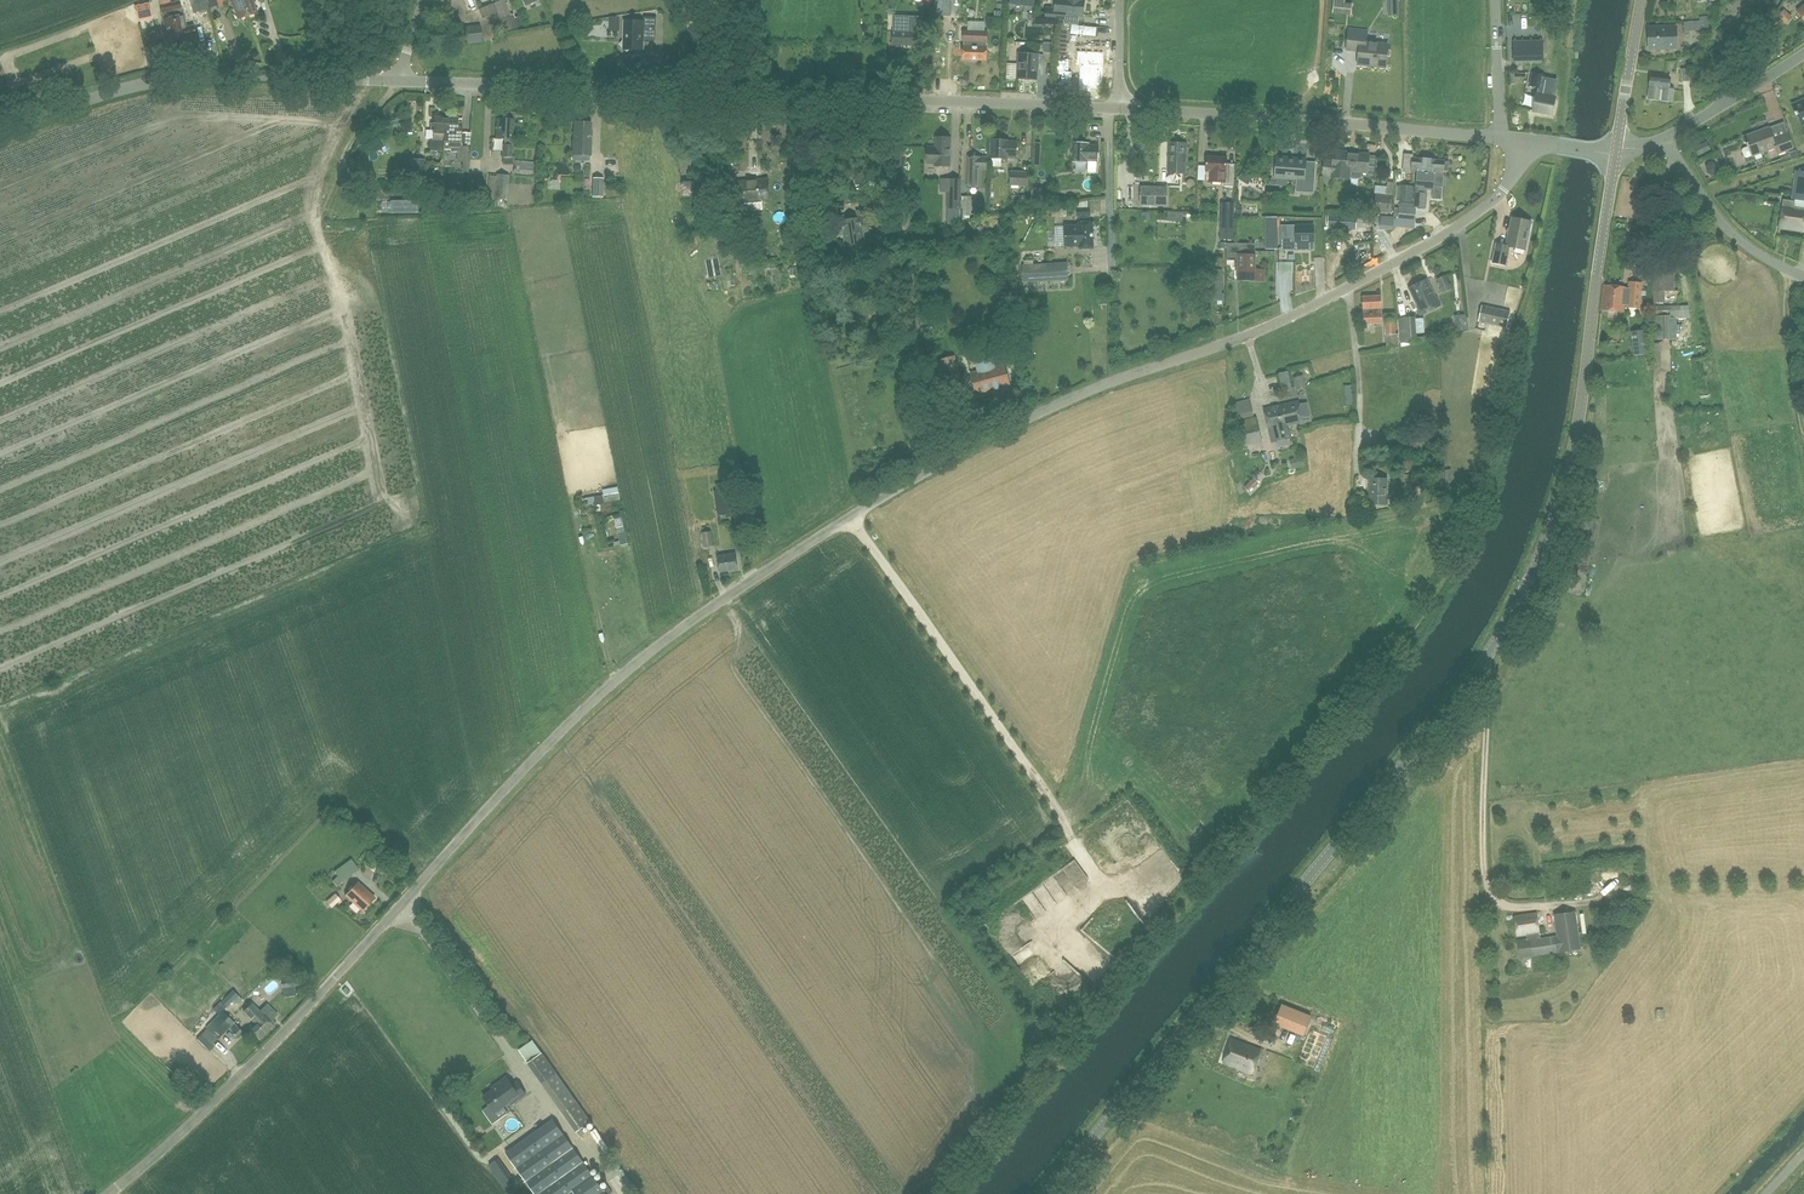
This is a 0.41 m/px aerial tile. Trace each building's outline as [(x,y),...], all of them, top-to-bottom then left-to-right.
[(206,0),(196,0),(199,10),(208,7),(206,0)] [(237,18),(247,15),(242,0),(232,0),(237,18)] [(247,15),(257,12),(253,0),(242,0),(247,15)] [(508,9),(504,0),(501,0),(494,3),(499,18),(510,14),(508,9)] [(935,15),(949,16),(950,0),(936,0),(935,15)] [(1082,0),(1056,0),(1055,11),(1046,10),(1045,20),(1064,22),(1065,13),(1082,15),(1084,0),(1082,0)] [(1351,15),(1352,3),(1345,2),(1345,0),(1333,0),(1332,13),(1351,15)] [(176,1),(170,3),(178,40),(188,38),(188,37),(195,35),(193,25),(186,27),(183,14),(180,15),(178,9),(177,9),(176,1)] [(149,2),(135,5),(137,15),(151,12),(149,2)] [(178,40),(170,3),(164,4),(166,11),(161,12),(163,18),(168,42),(178,40)] [(1792,17),(1783,8),(1775,15),(1784,24),(1792,17)] [(1684,31),(1708,29),(1707,15),(1698,16),(1699,20),(1683,21),(1684,31)] [(654,40),(655,41),(656,17),(644,17),(643,21),(624,20),(623,40),(619,43),(623,47),(623,49),(625,49),(627,51),(629,49),(643,50),(644,39),(645,39),(647,37),(647,35),(655,35),(654,40)] [(925,32),(915,32),(915,25),(920,25),(921,17),(910,17),(909,28),(900,27),(900,31),(893,31),(892,44),(925,45),(925,32)] [(1066,33),(1084,34),(1084,25),(1097,26),(1098,19),(1067,17),(1066,33)] [(1114,35),(1115,22),(1107,22),(1107,34),(1114,35)] [(1768,39),(1779,27),(1774,23),(1764,35),(1768,39)] [(1648,38),(1675,37),(1675,26),(1648,27),(1648,38)] [(477,42),(476,29),(459,30),(460,44),(477,42)] [(1367,31),(1349,29),(1347,49),(1359,50),(1358,64),(1386,66),(1388,45),(1366,42),(1367,31)] [(963,59),(986,60),(987,41),(987,30),(964,30),(964,46),(963,46),(963,59)] [(1742,43),(1733,33),(1725,40),(1734,50),(1742,43)] [(1675,48),(1675,37),(1648,38),(1649,49),(1675,48)] [(1514,60),(1543,59),(1542,41),(1513,42),(1514,60)] [(1043,52),(1052,53),(1052,43),(1044,42),(1043,52)] [(1719,43),(1708,52),(1718,64),(1729,55),(1719,43)] [(1080,66),(1087,67),(1087,74),(1080,73),(1079,86),(1101,87),(1102,70),(1093,69),(1093,60),(1108,61),(1109,48),(1094,48),(1078,47),(1078,59),(1080,59),(1080,66)] [(1019,53),(1017,78),(1037,79),(1038,54),(1019,53)] [(1066,67),(1054,69),(1054,79),(1067,78),(1066,67)] [(1546,81),(1547,67),(1531,67),(1530,81),(1546,81)] [(1690,80),(1689,67),(1680,68),(1681,81),(1690,80)] [(1651,75),(1648,98),(1672,101),(1673,89),(1669,88),(1670,77),(1651,75)] [(1551,114),(1554,98),(1536,94),(1533,110),(1551,114)] [(1803,122),(1803,100),(1792,105),(1796,114),(1797,114),(1801,124),(1803,122)] [(448,130),(449,117),(434,116),(434,123),(430,123),(430,127),(434,127),(434,139),(430,139),(429,150),(442,150),(442,145),(444,145),(444,130),(448,130)] [(458,117),(449,117),(448,130),(444,130),(444,145),(442,145),(442,150),(443,150),(443,149),(451,149),(451,151),(458,151),(457,161),(463,161),(463,171),(468,171),(468,161),(467,161),(468,146),(467,146),(467,144),(470,144),(470,132),(461,131),(462,118),(458,118),(458,117)] [(503,156),(504,156),(503,163),(514,164),(514,156),(511,156),(513,119),(497,118),(496,138),(505,138),(504,144),(503,144),(503,156)] [(572,154),(590,154),(590,141),(589,141),(590,122),(575,122),(574,140),(573,140),(572,154)] [(1768,127),(1743,136),(1747,146),(1748,145),(1752,155),(1775,147),(1778,153),(1793,147),(1788,133),(1773,139),(1768,127)] [(956,160),(957,132),(943,131),(942,142),(934,142),(934,157),(942,158),(942,160),(956,160)] [(1008,141),(1008,140),(992,139),(992,158),(1007,158),(1007,157),(1016,157),(1017,141),(1008,141)] [(723,144),(727,157),(734,155),(730,142),(723,144)] [(1168,142),(1167,173),(1185,174),(1186,165),(1186,142),(1168,142)] [(1694,148),(1698,155),(1710,149),(1707,142),(1694,148)] [(1073,161),(1087,162),(1088,161),(1098,161),(1099,145),(1088,145),(1088,143),(1074,143),(1073,161)] [(1324,160),(1322,174),(1330,174),(1330,178),(1350,180),(1351,170),(1367,172),(1369,154),(1332,150),(1331,161),(1324,160)] [(978,187),(979,182),(980,182),(980,169),(984,169),(986,167),(986,159),(984,157),(968,156),(967,181),(969,181),(969,187),(978,187)] [(1207,156),(1206,171),(1205,181),(1209,181),(1208,182),(1224,183),(1223,186),(1234,186),(1235,163),(1226,163),(1227,157),(1207,156)] [(1274,178),(1276,178),(1275,184),(1288,185),(1288,179),(1304,180),(1306,158),(1276,156),(1276,158),(1272,157),(1271,167),(1275,167),(1274,178)] [(1417,172),(1443,174),(1443,170),(1448,171),(1449,162),(1444,161),(1435,160),(1435,159),(1418,158),(1412,158),(1411,171),(1417,172)] [(424,176),(424,159),(412,159),(411,176),(424,176)] [(1039,159),(1039,172),(1061,173),(1061,159),(1039,159)] [(533,173),(534,162),(514,160),(513,172),(533,173)] [(1714,174),(1717,170),(1715,163),(1711,161),(1707,162),(1705,165),(1707,172),(1710,175),(1714,174)] [(1779,227),(1803,231),(1803,171),(1796,170),(1792,199),(1794,199),(1794,201),(1783,199),(1779,227)] [(1028,185),(1029,172),(1010,171),(1010,185),(1028,185)] [(1238,179),(1245,183),(1249,176),(1242,172),(1238,179)] [(1417,172),(1416,187),(1415,202),(1414,207),(1424,207),(1425,198),(1423,198),(1424,193),(1423,193),(1424,187),(1433,188),(1433,186),(1442,187),(1443,174),(1417,172)] [(507,200),(509,175),(497,174),(495,198),(507,200)] [(720,177),(701,178),(694,179),(694,181),(681,182),(682,195),(721,192),(720,177)] [(602,196),(603,178),(593,178),(592,196),(602,196)] [(959,222),(959,209),(960,209),(961,195),(961,179),(940,178),(939,192),(946,192),(946,208),(947,209),(947,221),(959,222)] [(739,181),(740,201),(770,200),(769,180),(739,181)] [(812,192),(811,180),(799,181),(801,194),(812,192)] [(1167,186),(1140,185),(1140,205),(1166,206),(1167,186)] [(1415,202),(1416,187),(1397,185),(1396,200),(1415,202)] [(1031,202),(1044,203),(1044,188),(1032,187),(1031,202)] [(832,191),(816,194),(818,206),(835,203),(832,191)] [(1390,212),(1392,195),(1375,193),(1372,210),(1390,212)] [(961,195),(960,209),(960,215),(962,215),(962,219),(969,219),(969,215),(971,215),(972,196),(961,195)] [(416,203),(416,201),(391,201),(392,213),(416,212),(416,203)] [(1226,203),(1220,203),(1220,227),(1233,227),(1233,203),(1226,203)] [(1411,204),(1400,203),(1400,208),(1399,208),(1398,217),(1393,217),(1393,219),(1381,218),(1380,224),(1393,225),(1414,226),(1415,209),(1411,209),(1411,204)] [(1079,227),(1064,227),(1065,243),(1079,242),(1079,247),(1083,247),(1083,248),(1089,248),(1089,246),(1093,246),(1092,222),(1086,222),(1086,216),(1090,216),(1089,208),(1077,208),(1078,217),(1079,216),(1079,222),(1079,227)] [(835,217),(838,235),(868,230),(865,212),(835,217)] [(1356,216),(1328,215),(1327,227),(1355,229),(1356,216)] [(1525,250),(1531,221),(1512,217),(1506,245),(1504,247),(1496,245),(1496,243),(1492,262),(1506,265),(1510,246),(1525,250)] [(1299,250),(1298,225),(1280,225),(1280,250),(1299,250)] [(1255,255),(1255,243),(1227,243),(1227,257),(1227,259),(1238,259),(1238,280),(1255,280),(1264,280),(1264,269),(1255,269),(1255,254),(1255,255)] [(1293,266),(1293,255),(1279,255),(1279,266),(1293,266)] [(1218,263),(1218,275),(1228,275),(1227,263),(1218,263)] [(1011,264),(1012,274),(1018,274),(1018,270),(1019,270),(1019,268),(1017,268),(1016,264),(1011,264)] [(1068,282),(1067,264),(1022,267),(1023,284),(1068,282)] [(1672,273),(1653,274),(1654,302),(1664,302),(1663,291),(1673,291),(1672,273)] [(1449,284),(1445,275),(1437,279),(1441,288),(1449,284)] [(1436,299),(1426,279),(1409,288),(1418,307),(1436,299)] [(1624,312),(1626,287),(1603,285),(1601,310),(1624,312)] [(1381,322),(1380,296),(1363,297),(1364,323),(1381,322)] [(1510,310),(1481,304),(1478,321),(1507,327),(1510,310)] [(1653,315),(1653,339),(1676,339),(1676,318),(1689,318),(1688,305),(1655,305),(1655,315),(1653,315)] [(1395,311),(1384,311),(1385,327),(1395,327),(1395,311)] [(1465,314),(1456,315),(1458,331),(1467,330),(1465,314)] [(1417,341),(1415,316),(1398,317),(1400,342),(1417,341)] [(1630,331),(1633,355),(1648,353),(1646,331),(1644,332),(1644,329),(1630,331)] [(1661,366),(1659,342),(1651,343),(1652,366),(1661,366)] [(1694,369),(1702,368),(1701,353),(1693,353),(1694,369)] [(954,355),(939,359),(942,370),(957,366),(954,355)] [(1009,384),(1004,364),(996,367),(993,358),(975,363),(977,372),(971,373),(975,389),(983,387),(984,391),(1009,384)] [(1277,383),(1303,378),(1301,368),(1291,370),(1290,366),(1274,369),(1277,383)] [(1253,415),(1249,399),(1233,403),(1236,418),(1253,415)] [(1287,425),(1292,424),(1302,421),(1298,401),(1263,409),(1268,429),(1271,442),(1290,437),(1287,425)] [(1256,417),(1237,421),(1243,447),(1261,442),(1256,417)] [(1292,459),(1294,468),(1303,465),(1301,457),(1292,459)] [(1265,469),(1268,463),(1260,459),(1257,465),(1265,469)] [(1431,471),(1431,460),(1415,461),(1415,472),(1431,471)] [(1414,485),(1414,475),(1397,475),(1397,485),(1414,485)] [(1387,505),(1387,478),(1369,478),(1369,504),(1387,505)] [(714,492),(717,515),(724,514),(725,517),(734,516),(733,505),(730,506),(728,490),(714,492)] [(603,494),(581,498),(583,508),(605,503),(604,502),(616,500),(615,492),(603,495),(603,494)] [(616,525),(619,539),(620,544),(627,543),(626,538),(627,538),(626,531),(625,531),(624,524),(616,525)] [(748,546),(745,535),(745,532),(744,533),(743,528),(736,529),(736,533),(736,534),(736,535),(739,548),(748,546)] [(713,545),(711,531),(699,533),(701,547),(713,545)] [(736,555),(717,557),(719,573),(738,570),(736,555)] [(342,881),(358,869),(350,858),(338,867),(339,868),(334,871),(342,881)] [(374,898),(358,883),(346,897),(362,912),(374,898)] [(335,893),(326,902),(331,907),(337,902),(339,903),(342,901),(335,893)] [(1514,918),(1517,937),(1526,935),(1527,941),(1518,942),(1520,958),(1579,950),(1574,914),(1552,916),(1555,936),(1539,938),(1535,914),(1514,918)] [(264,972),(257,979),(266,987),(273,980),(264,972)] [(281,980),(282,988),(295,986),(302,985),(301,978),(281,980)] [(228,1007),(237,995),(231,990),(221,1001),(228,1007)] [(265,1015),(275,1010),(270,1001),(261,1006),(265,1015)] [(270,1023),(263,1016),(252,1004),(243,1012),(254,1023),(248,1029),(259,1041),(276,1024),(273,1021),(270,1024),(270,1023)] [(1281,1005),(1275,1020),(1304,1032),(1311,1017),(1281,1005)] [(223,1013),(207,1029),(224,1046),(231,1038),(226,1032),(234,1024),(223,1013)] [(237,1026),(231,1032),(236,1036),(241,1031),(237,1026)] [(1232,1041),(1224,1064),(1252,1074),(1260,1051),(1232,1041)] [(541,1051),(526,1062),(575,1132),(591,1121),(541,1051)] [(512,1087),(507,1078),(497,1085),(498,1088),(484,1098),(495,1114),(519,1097),(521,1099),(525,1095),(517,1083),(512,1087)] [(498,1146),(530,1193),(604,1193),(599,1186),(592,1176),(583,1181),(591,1170),(574,1159),(578,1153),(568,1146),(546,1113),(498,1146)]
